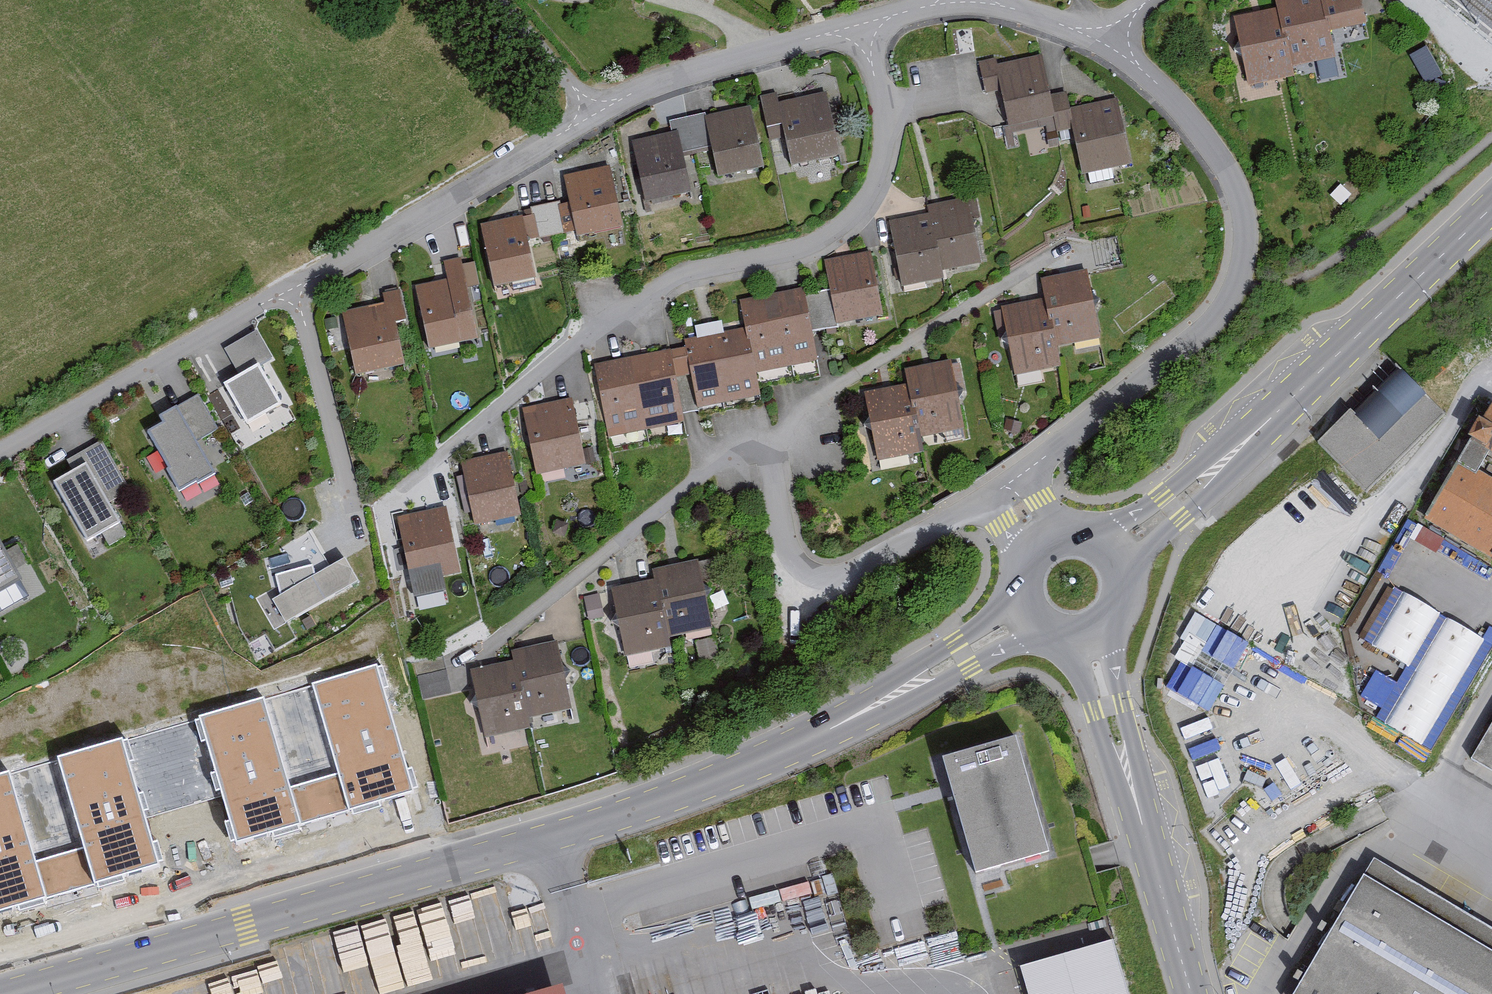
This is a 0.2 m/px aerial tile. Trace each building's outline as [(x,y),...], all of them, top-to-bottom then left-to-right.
[(1271,4),(1273,15),(1232,22),(1244,88),(1293,80),(1290,68),(1333,60),(1329,35),(1361,30),(1355,0),(1294,0),(1271,4)] [(1037,62),(991,71),(990,63),(976,66),(982,100),(995,97),(1002,135),(1049,127),(1037,62)] [(835,162),(821,98),(776,108),(774,98),(758,102),(768,147),(780,144),(787,172),(835,162)] [(1113,105),(1067,114),(1065,100),(1050,103),(1056,136),(1069,134),(1078,179),(1126,170),(1113,105)] [(747,113),(702,123),(714,182),(760,172),(747,113)] [(674,137),(629,147),(644,215),(689,205),(674,137)] [(607,171),(562,179),(574,241),(618,233),(607,171)] [(975,270),(965,202),(925,208),(927,219),(884,226),(894,293),(940,286),(939,276),(975,270)] [(536,242),(530,219),(478,231),(493,294),(534,284),(524,245),(536,242)] [(878,322),(865,256),(821,265),(835,331),(878,322)] [(458,264),(441,267),(444,286),(414,291),(425,354),(472,346),(462,290),(474,288),(471,269),(459,271),(458,264)] [(1097,344),(1084,275),(1038,284),(1042,305),(1000,313),(1013,381),(1058,372),(1054,352),(1097,344)] [(815,367),(799,292),(736,305),(742,334),(752,380),(815,367)] [(401,326),(395,296),(381,299),(383,308),(340,316),(353,382),(401,373),(392,328),(401,326)] [(752,380),(742,334),(681,347),(682,352),(688,379),(695,414),(757,401),(752,380)] [(270,364),(255,337),(222,354),(237,382),(221,391),(242,430),(276,411),(254,372),(270,364)] [(688,379),(682,352),(591,371),(606,442),(682,426),(673,383),(688,379)] [(959,435),(949,366),(903,373),(906,393),(863,400),(873,468),(919,461),(916,441),(959,435)] [(1441,421),(1397,379),(1355,422),(1348,415),(1314,451),(1365,500),(1441,421)] [(215,434),(195,400),(155,423),(160,432),(147,440),(168,476),(164,479),(176,499),(212,478),(194,446),(215,434)] [(578,470),(566,403),(518,412),(531,479),(578,470)] [(1487,410),(1423,526),(1491,564),(1491,487),(1475,478),(1486,457),(1491,460),(1491,413),(1487,410)] [(125,498),(97,448),(62,467),(69,479),(49,490),(82,548),(118,528),(107,509),(125,498)] [(517,522),(503,458),(457,468),(471,531),(517,522)] [(455,579),(442,512),(394,522),(408,589),(455,579)] [(0,558),(0,595),(17,585),(12,576),(24,569),(14,552),(1,560),(0,558)] [(355,589),(342,565),(268,606),(281,630),(355,589)] [(710,633),(696,565),(650,575),(652,586),(610,595),(624,662),(670,652),(668,642),(710,633)] [(1437,746),(1491,641),(1491,632),(1373,569),(1343,627),(1408,660),(1399,676),(1377,665),(1363,692),(1384,703),(1378,715),(1437,746)] [(597,589),(585,593),(592,615),(604,611),(597,589)] [(569,714),(555,646),(509,656),(512,667),(469,676),(483,743),(529,733),(527,723),(569,714)] [(1202,664),(1187,687),(1211,702),(1226,680),(1202,664)] [(265,696),(199,715),(236,841),(413,790),(377,665),(314,683),(340,774),(292,788),(265,696)] [(1185,724),(1197,754),(1224,743),(1211,714),(1185,724)] [(1468,761),(1491,774),(1491,721),(1468,761)] [(1047,849),(1015,736),(938,758),(947,789),(969,871),(1047,849)] [(0,773),(0,909),(159,863),(123,739),(60,757),(86,848),(37,862),(11,770),(0,773)] [(1212,790),(1233,781),(1222,753),(1200,762),(1212,790)] [(1371,861),(1292,993),(1491,993),(1491,933),(1371,861)] [(812,910),(819,932),(852,922),(839,880),(789,895),(795,916),(812,910)] [(509,910),(519,948),(547,940),(537,902),(509,910)] [(1032,985),(1034,993),(1125,993),(1116,961),(1032,985)]
